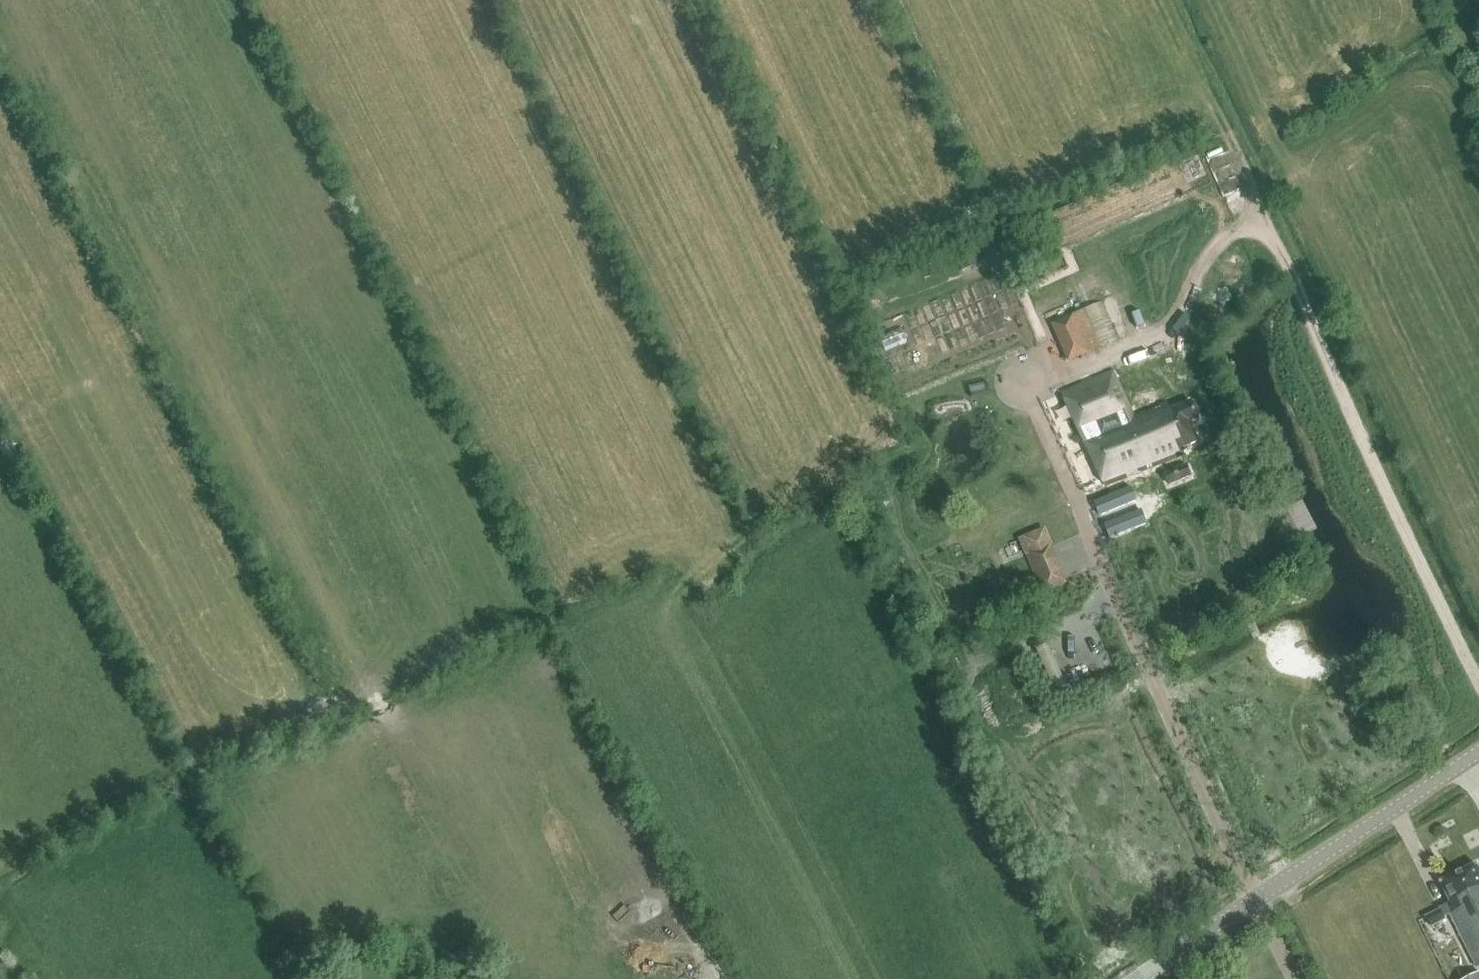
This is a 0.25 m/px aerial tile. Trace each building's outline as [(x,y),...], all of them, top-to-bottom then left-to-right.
[(874,295),(859,301),(864,314),(879,307),(874,295)] [(1090,353),(1073,314),(1052,323),(1069,362),(1090,353)] [(1191,422),(1198,418),(1191,402),(1169,410),(1166,403),(1134,416),(1113,373),(1064,393),(1108,484),(1183,454),(1180,448),(1199,441),(1191,422)] [(1169,485),(1193,476),(1188,463),(1164,473),(1169,485)] [(1026,555),(1042,593),(1064,584),(1041,530),(1023,538),(1029,554),(1026,555)] [(1451,916),(1477,967),(1478,966),(1478,870),(1476,864),(1440,882),(1451,903),(1440,908),(1440,909),(1426,917),(1431,927),(1446,919),(1445,917),(1451,915),(1451,916)]
